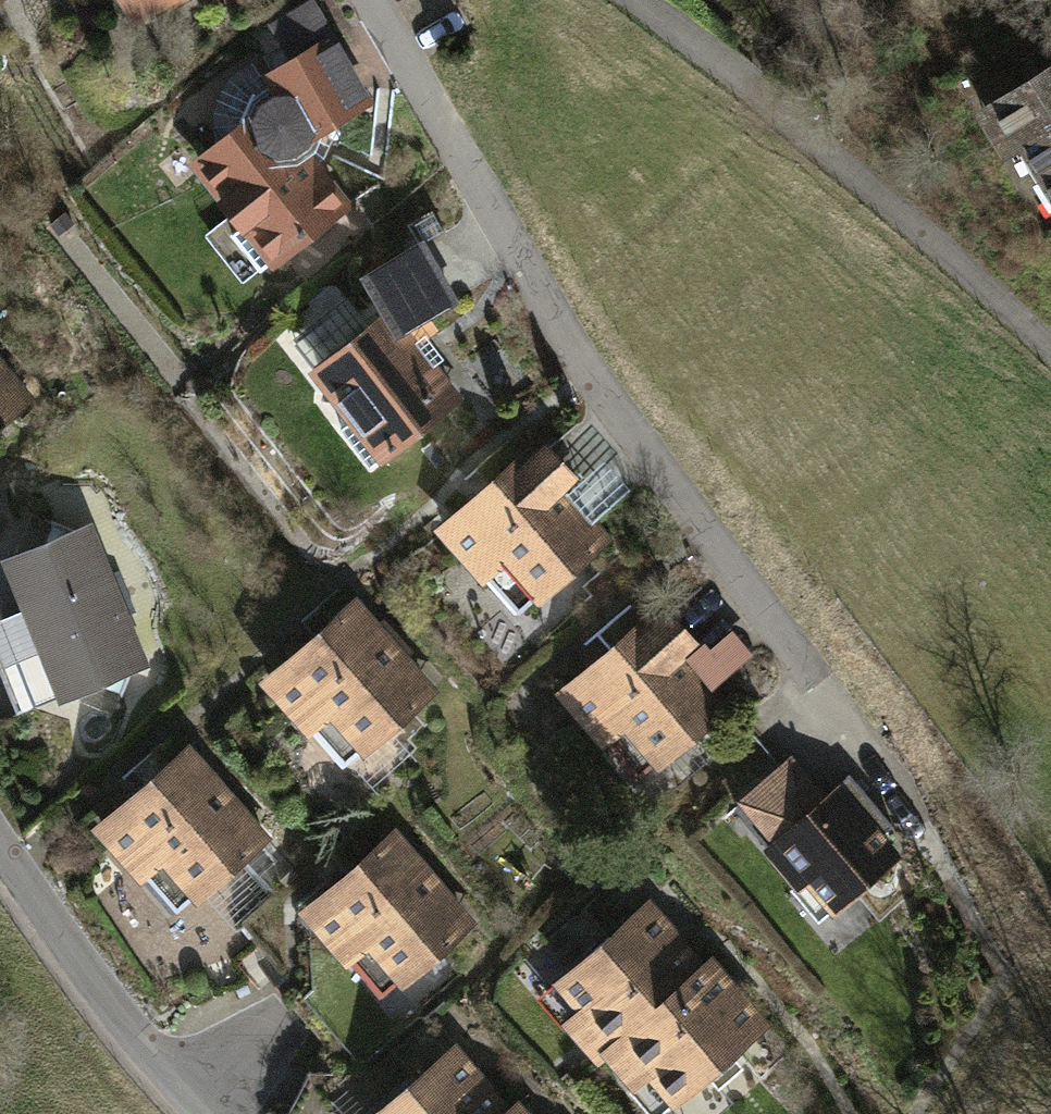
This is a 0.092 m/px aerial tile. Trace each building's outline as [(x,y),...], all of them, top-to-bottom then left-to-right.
[(134,14),(159,0),(126,0),(134,14)] [(335,49),(311,7),(278,26),(287,42),(263,57),(273,73),(266,77),(271,87),(253,100),(244,118),(244,125),(199,161),(227,197),(221,202),(230,215),(241,228),(233,235),(260,269),(274,258),(276,260),(343,208),(303,156),(311,149),(322,129),(366,103),(360,93),(346,101),(321,57),(335,49)] [(1050,197),(1050,68),(981,109),(1007,154),(1021,145),(1050,197)] [(376,185),(355,198),(370,224),(392,211),(376,185)] [(421,245),(369,275),(389,311),(325,361),(324,379),(343,405),(341,431),(370,467),(382,457),(385,457),(456,403),(401,331),(454,301),(421,245)] [(0,372),(0,421),(24,399),(0,372)] [(532,461),(527,456),(444,528),(491,582),(503,571),(531,602),(602,540),(558,491),(571,481),(544,450),(532,461)] [(87,527),(8,558),(28,608),(0,619),(15,658),(44,646),(64,696),(142,665),(122,617),(134,612),(117,571),(106,575),(87,527)] [(383,642),(352,607),(269,680),(317,734),(330,722),(358,753),(428,692),(397,658),(393,661),(380,646),(383,642)] [(654,626),(649,620),(565,692),(611,746),(624,735),(651,766),(722,706),(679,657),(692,646),(666,615),(654,626)] [(216,789),(186,753),(102,826),(149,880),(165,866),(192,897),(259,838),(229,804),(225,808),(212,793),(216,789)] [(824,802),(790,761),(744,800),(761,821),(754,828),(800,884),(813,874),(838,904),(856,890),(886,847),(878,837),(892,826),(856,782),(841,794),(837,789),(824,802)] [(423,874),(392,838),(308,910),(354,964),(368,952),(395,984),(466,924),(436,889),(432,893),(418,878),(423,874)] [(600,1055),(608,1048),(699,971),(644,907),(561,977),(585,1005),(569,1019),(600,1055)] [(707,964),(699,971),(608,1048),(638,1084),(653,1070),(678,1099),(762,1028),(707,964)] [(451,1051),(376,1113),(504,1113),(451,1051)]
